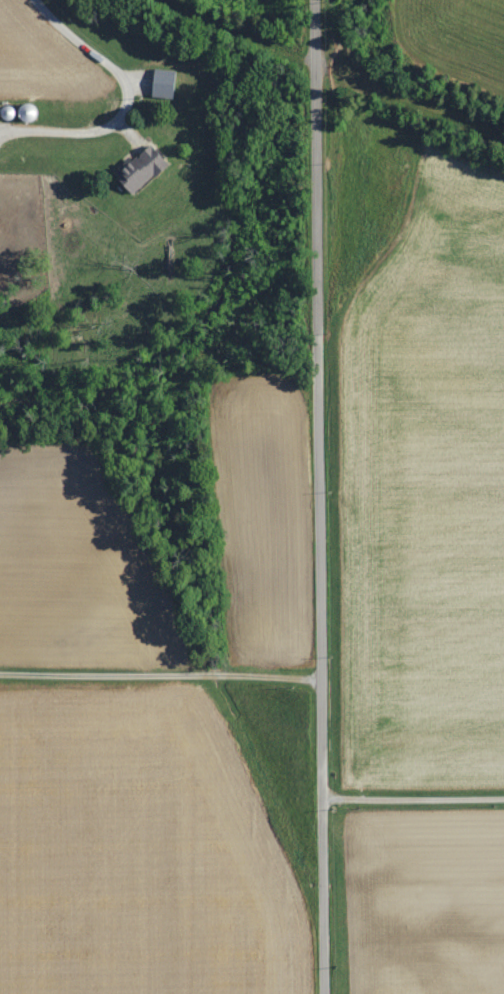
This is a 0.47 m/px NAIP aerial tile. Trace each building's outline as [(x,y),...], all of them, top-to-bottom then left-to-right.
[(151,96),(172,97),(173,69),(152,68),(151,96)] [(133,195),(166,161),(147,143),(114,177),(133,195)]
